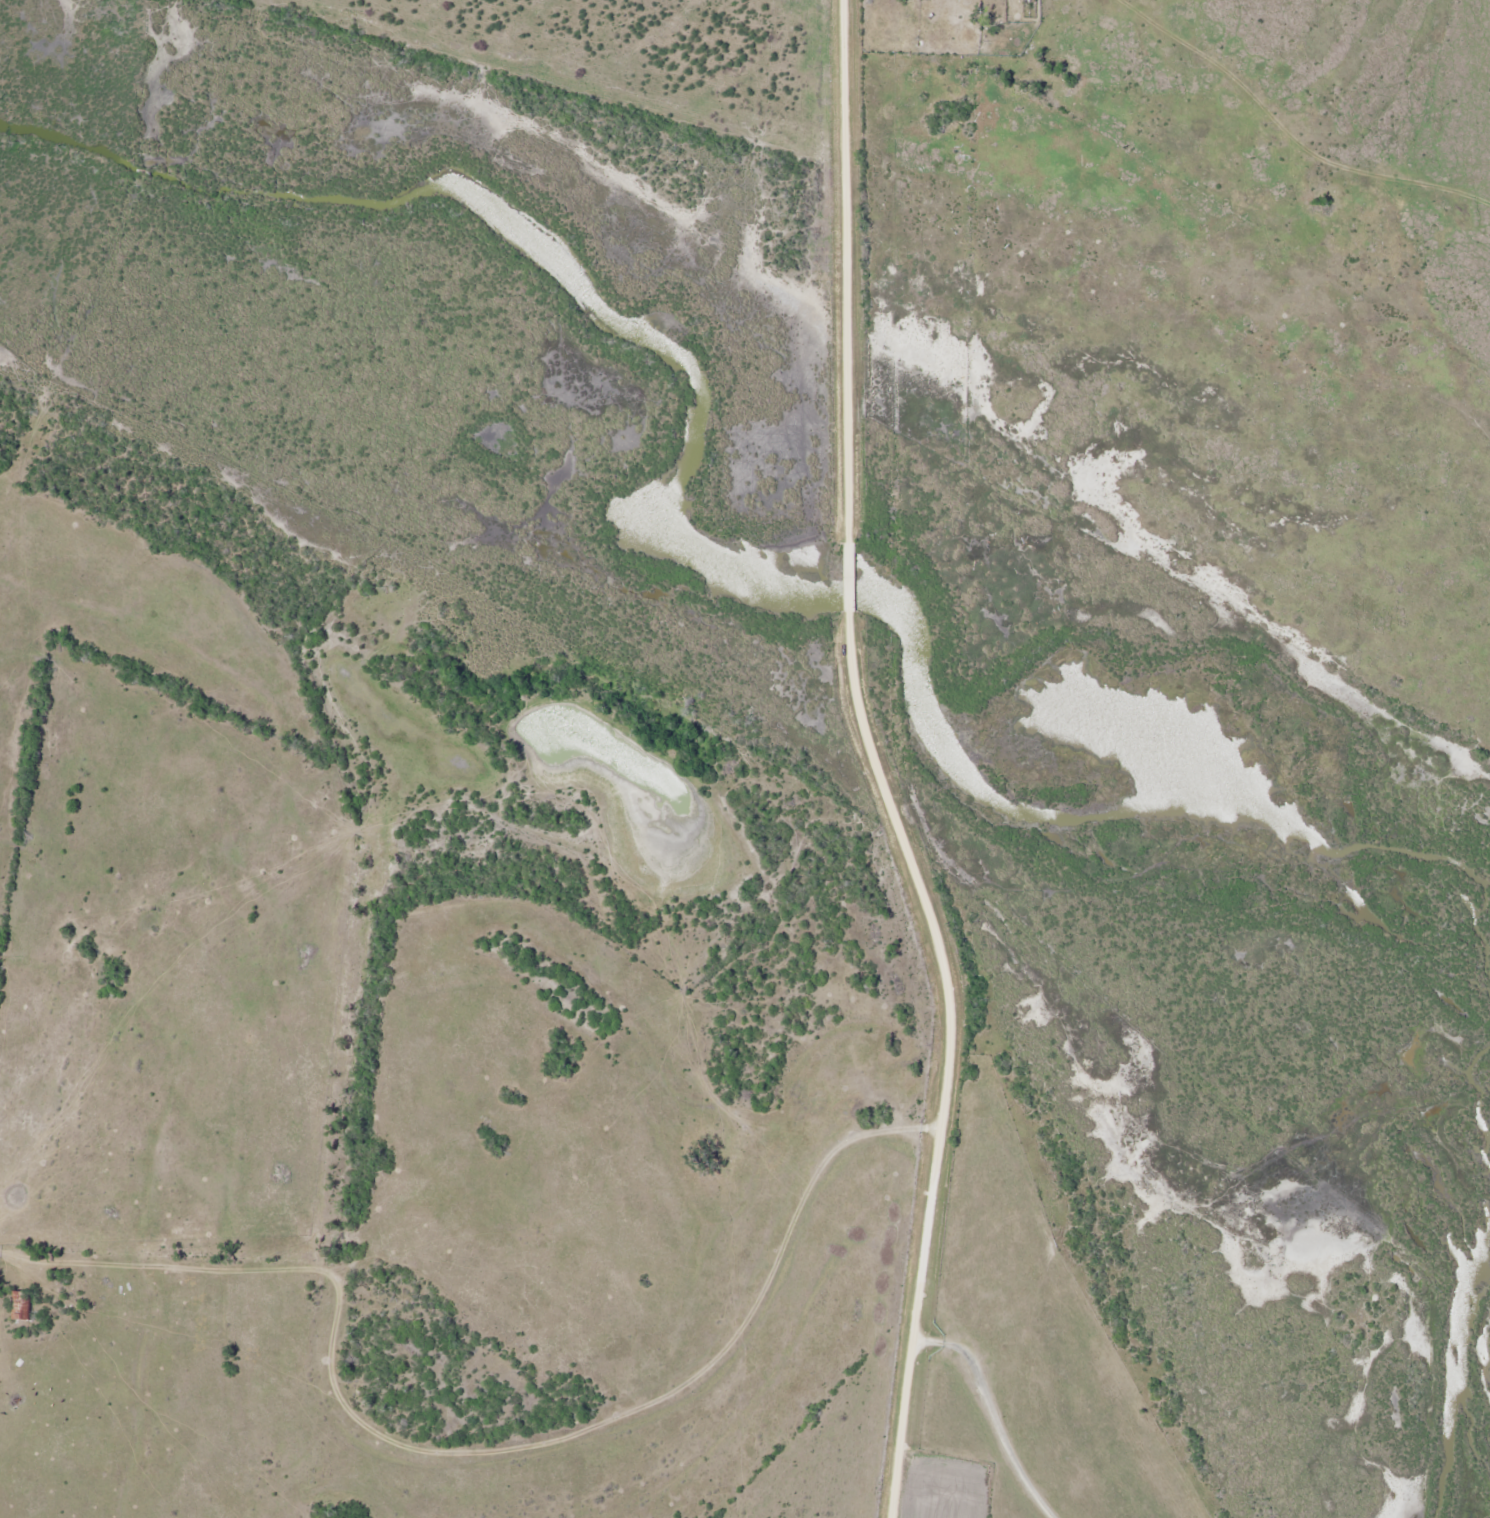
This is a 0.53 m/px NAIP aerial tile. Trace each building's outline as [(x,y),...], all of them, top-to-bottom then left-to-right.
[(18,1321),(30,1321),(30,1292),(18,1292),(18,1321)]
